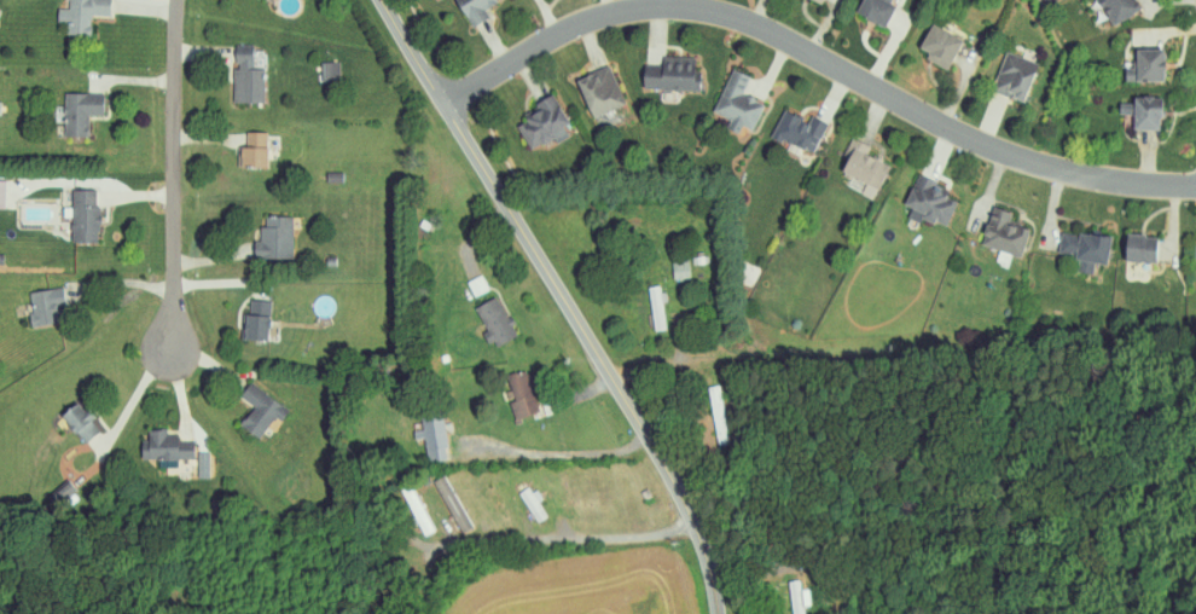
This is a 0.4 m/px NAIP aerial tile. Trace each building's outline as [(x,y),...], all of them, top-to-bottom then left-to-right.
[(109,15),(110,0),(67,0),(66,34),(89,35),(90,15),(109,15)] [(468,27),(490,15),(485,5),(495,0),(454,0),(468,27)] [(886,26),(895,0),(862,0),(857,15),(886,26)] [(1110,25),(1140,9),(1135,0),(1097,0),(1110,25)] [(917,47),(927,51),(924,58),(947,69),(961,39),(928,23),(917,47)] [(233,102),(263,101),(263,68),(252,68),(252,45),(232,46),(233,102)] [(1163,81),(1163,48),(1134,48),(1134,67),(1124,67),(1124,80),(1163,81)] [(991,91),(1024,101),(1036,61),(1003,51),(991,91)] [(699,90),(699,71),(694,71),(695,57),(661,56),(661,65),(641,65),(641,88),(699,90)] [(339,61),(320,62),(321,81),(339,80),(339,61)] [(590,118),(624,104),(607,62),(585,71),(586,74),(575,79),(590,118)] [(764,102),(742,93),(749,75),(729,68),(712,112),(728,118),(724,128),(736,133),(740,124),(753,129),(764,102)] [(63,136),(87,136),(88,114),(102,114),(103,93),(63,92),(63,106),(55,106),(54,121),(63,121),(63,136)] [(1159,129),(1160,95),(1132,95),(1132,103),(1118,102),(1118,113),(1132,114),(1132,128),(1159,129)] [(567,122),(553,96),(512,118),(530,151),(553,138),(556,143),(568,136),(562,125),(567,122)] [(771,138),(814,154),(825,122),(782,107),(771,138)] [(266,167),(266,132),(244,131),(244,146),(237,145),(237,166),(266,167)] [(837,172),(850,177),(846,186),(874,198),(888,164),(880,161),(883,152),(851,139),(837,172)] [(945,228),(958,194),(914,177),(903,204),(910,207),(907,214),(945,228)] [(96,189),(70,189),(70,242),(97,242),(96,189)] [(981,245),(1021,256),(1029,228),(1011,223),(1014,213),(992,206),(981,245)] [(292,216),(261,216),(260,258),(291,259),(292,216)] [(1105,264),(1110,237),(1061,229),(1057,250),(1077,254),(1074,271),(1091,274),(1093,262),(1105,264)] [(1123,261),(1156,262),(1157,235),(1124,234),(1123,261)] [(672,279),(689,278),(688,258),(671,259),(672,279)] [(664,302),(661,284),(646,287),(653,331),(665,329),(661,303),(664,302)] [(26,292),(31,325),(59,322),(57,306),(65,305),(62,287),(26,292)] [(474,306),(487,331),(484,332),(493,348),(516,335),(495,295),(474,306)] [(240,339),(268,340),(269,300),(248,299),(248,313),(241,313),(240,339)] [(542,412),(528,369),(503,377),(516,420),(542,412)] [(238,425),(259,438),(272,416),(280,421),(288,408),(247,382),(238,397),(250,405),(238,425)] [(58,415),(82,444),(100,430),(85,410),(82,412),(74,402),(58,415)] [(425,462),(447,460),(442,416),(419,419),(420,430),(413,431),(414,439),(423,438),(425,462)] [(139,460),(193,460),(193,441),(177,441),(177,433),(166,433),(166,428),(146,428),(146,439),(139,439),(139,460)] [(468,529),(447,474),(435,479),(456,533),(468,529)] [(545,517),(536,501),(538,500),(529,485),(517,492),(534,522),(545,517)] [(808,589),(800,590),(799,579),(787,581),(792,613),(804,613),(802,605),(810,604),(808,589)]
